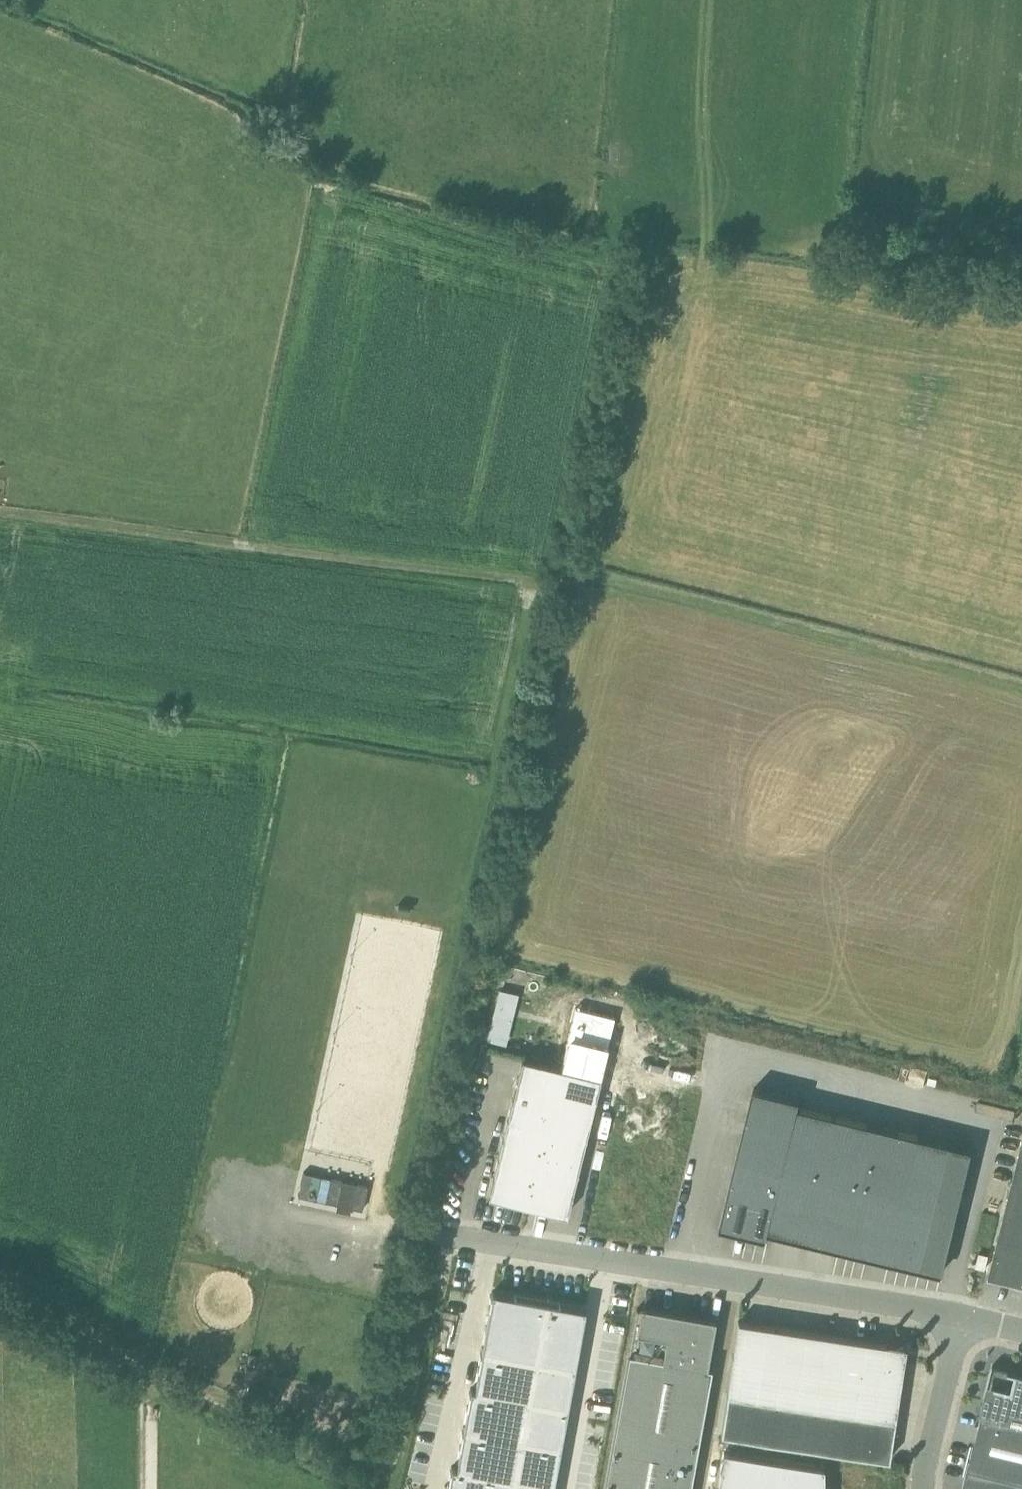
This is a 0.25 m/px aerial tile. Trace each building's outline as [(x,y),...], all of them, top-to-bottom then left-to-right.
[(487,1039),(506,1044),(519,993),(499,989),(487,1039)] [(560,1067),(600,1077),(608,1046),(568,1036),(560,1067)] [(522,1058),(488,1195),(526,1205),(528,1195),(560,1067),(522,1058)] [(566,1215),(600,1077),(560,1067),(528,1195),(526,1205),(566,1215)] [(758,1086),(722,1225),(768,1237),(771,1225),(803,1101),(804,1098),(758,1086)] [(926,1265),(958,1141),(803,1101),(771,1225),(926,1265)] [(1021,1284),(1021,1144),(989,1276),(1021,1284)] [(326,1202),(331,1178),(311,1174),(306,1197),(326,1202)] [(363,1210),(368,1186),(331,1178),(326,1202),(337,1204),(336,1210),(350,1213),(351,1208),(363,1210)] [(990,1255),(980,1253),(977,1267),(987,1269),(990,1255)] [(492,1292),(490,1304),(481,1350),(537,1360),(547,1302),(529,1298),(492,1292)] [(586,1308),(547,1302),(537,1360),(575,1367),(586,1308)] [(720,1324),(637,1309),(632,1339),(636,1340),(634,1354),(630,1353),(605,1488),(690,1488),(712,1368),(708,1367),(711,1354),(715,1354),(720,1324)] [(721,1433),(888,1459),(906,1347),(738,1321),(721,1433)] [(537,1360),(481,1350),(474,1389),(530,1399),(537,1360)] [(568,1406),(575,1367),(537,1360),(530,1399),(568,1406)] [(971,1469),(1021,1481),(1021,1372),(994,1365),(983,1412),(984,1412),(970,1469),(971,1469)] [(474,1389),(471,1389),(463,1428),(523,1439),(530,1399),(474,1389)] [(561,1446),(568,1406),(530,1399),(523,1439),(561,1446)] [(523,1439),(463,1428),(456,1467),(516,1478),(523,1439)] [(554,1485),(561,1446),(523,1439),(516,1478),(554,1485)] [(718,1488),(824,1488),(824,1466),(724,1451),(718,1488)] [(452,1467),(448,1488),(514,1488),(516,1478),(456,1467),(452,1467)] [(970,1469),(965,1488),(966,1488),(967,1487),(974,1488),(973,1488),(1021,1488),(1021,1481),(971,1469),(970,1469)] [(554,1485),(516,1478),(514,1488),(553,1488),(554,1485)]
